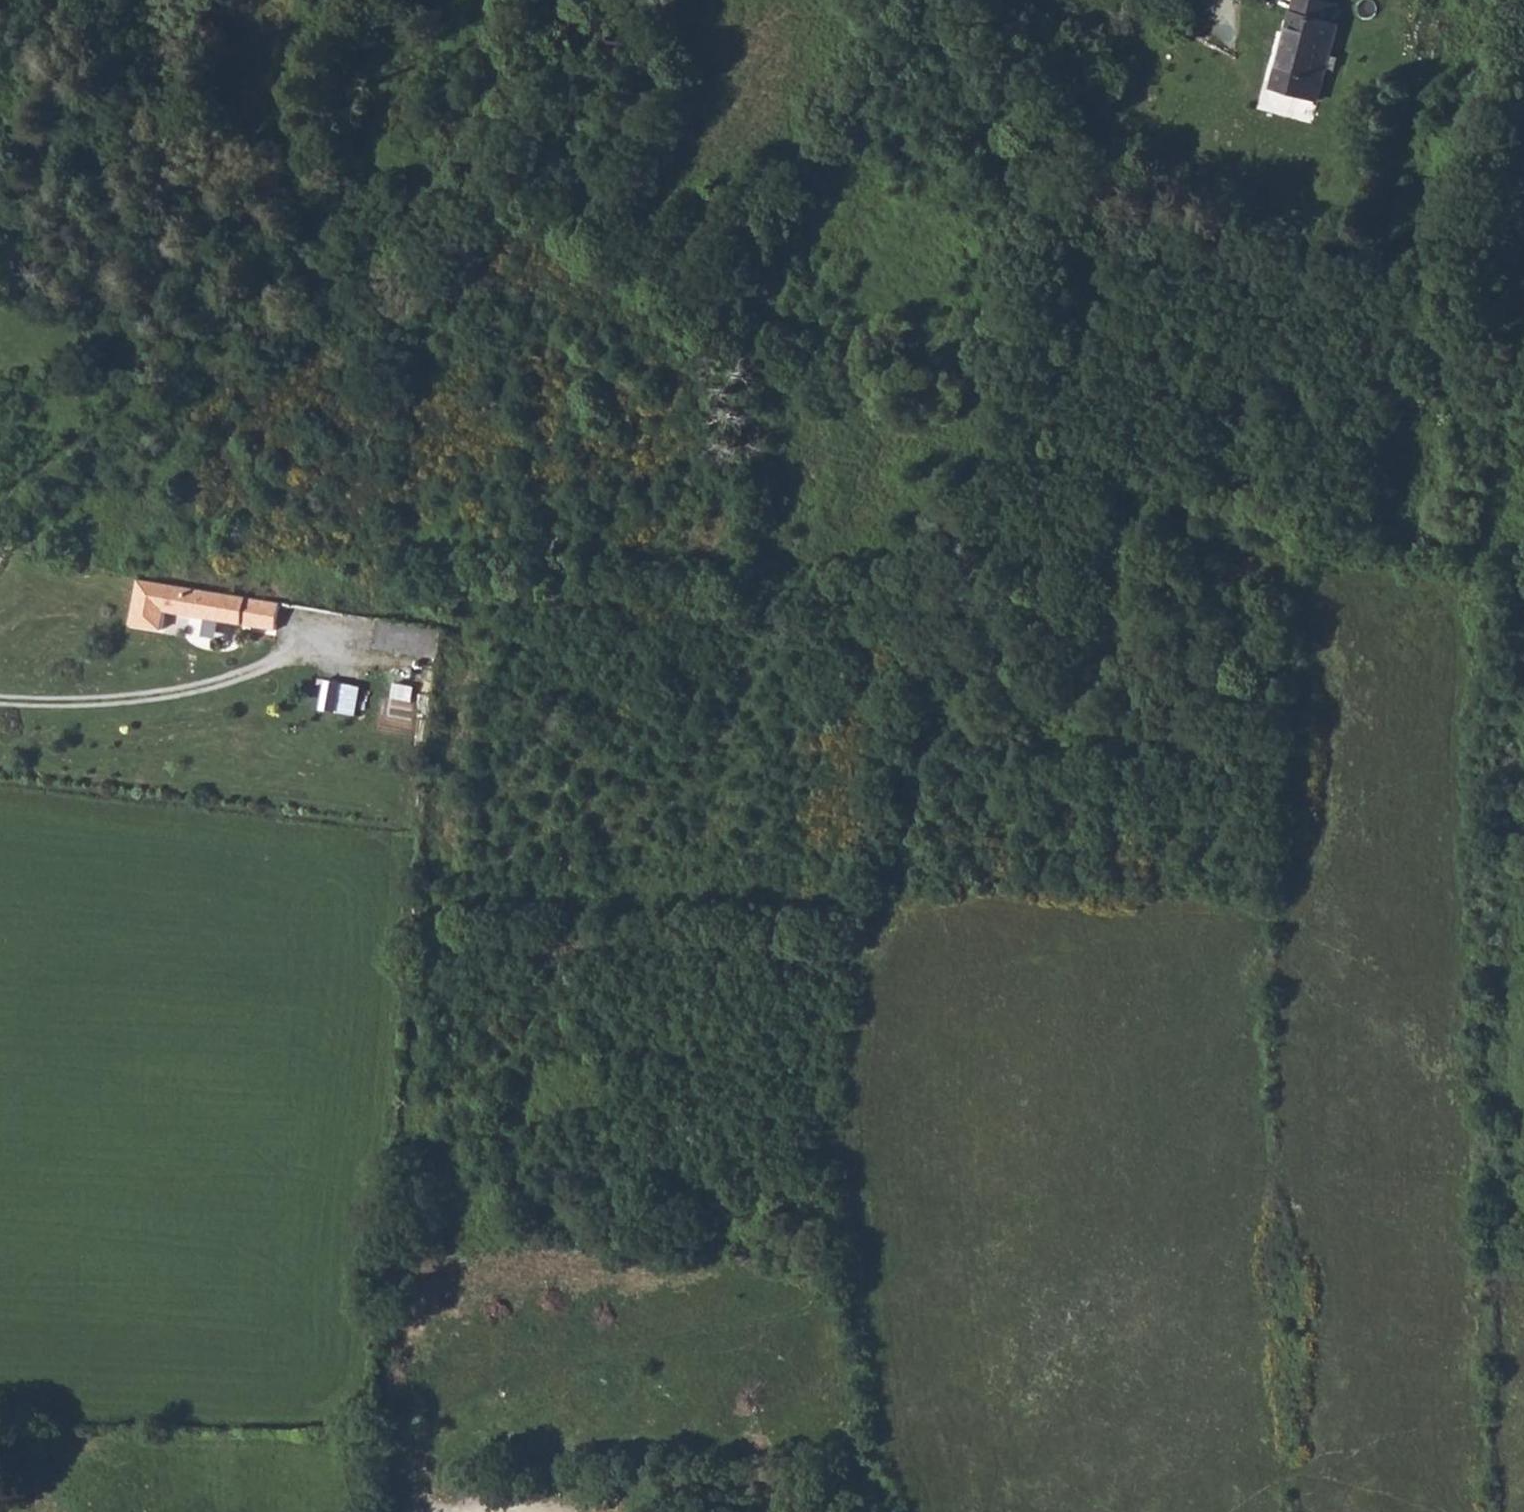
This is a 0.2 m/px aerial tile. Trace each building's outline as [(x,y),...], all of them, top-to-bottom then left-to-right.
[(911,10),(918,0),(895,0),(911,10)] [(1271,88),(1318,100),(1339,26),(1335,24),(1340,7),(1310,0),(1295,0),(1271,88)] [(282,602),(135,579),(128,625),(158,630),(161,613),(278,632),(282,602)] [(376,619),(372,647),(435,656),(439,628),(376,619)] [(321,679),(316,711),(354,717),(359,686),(321,679)]
